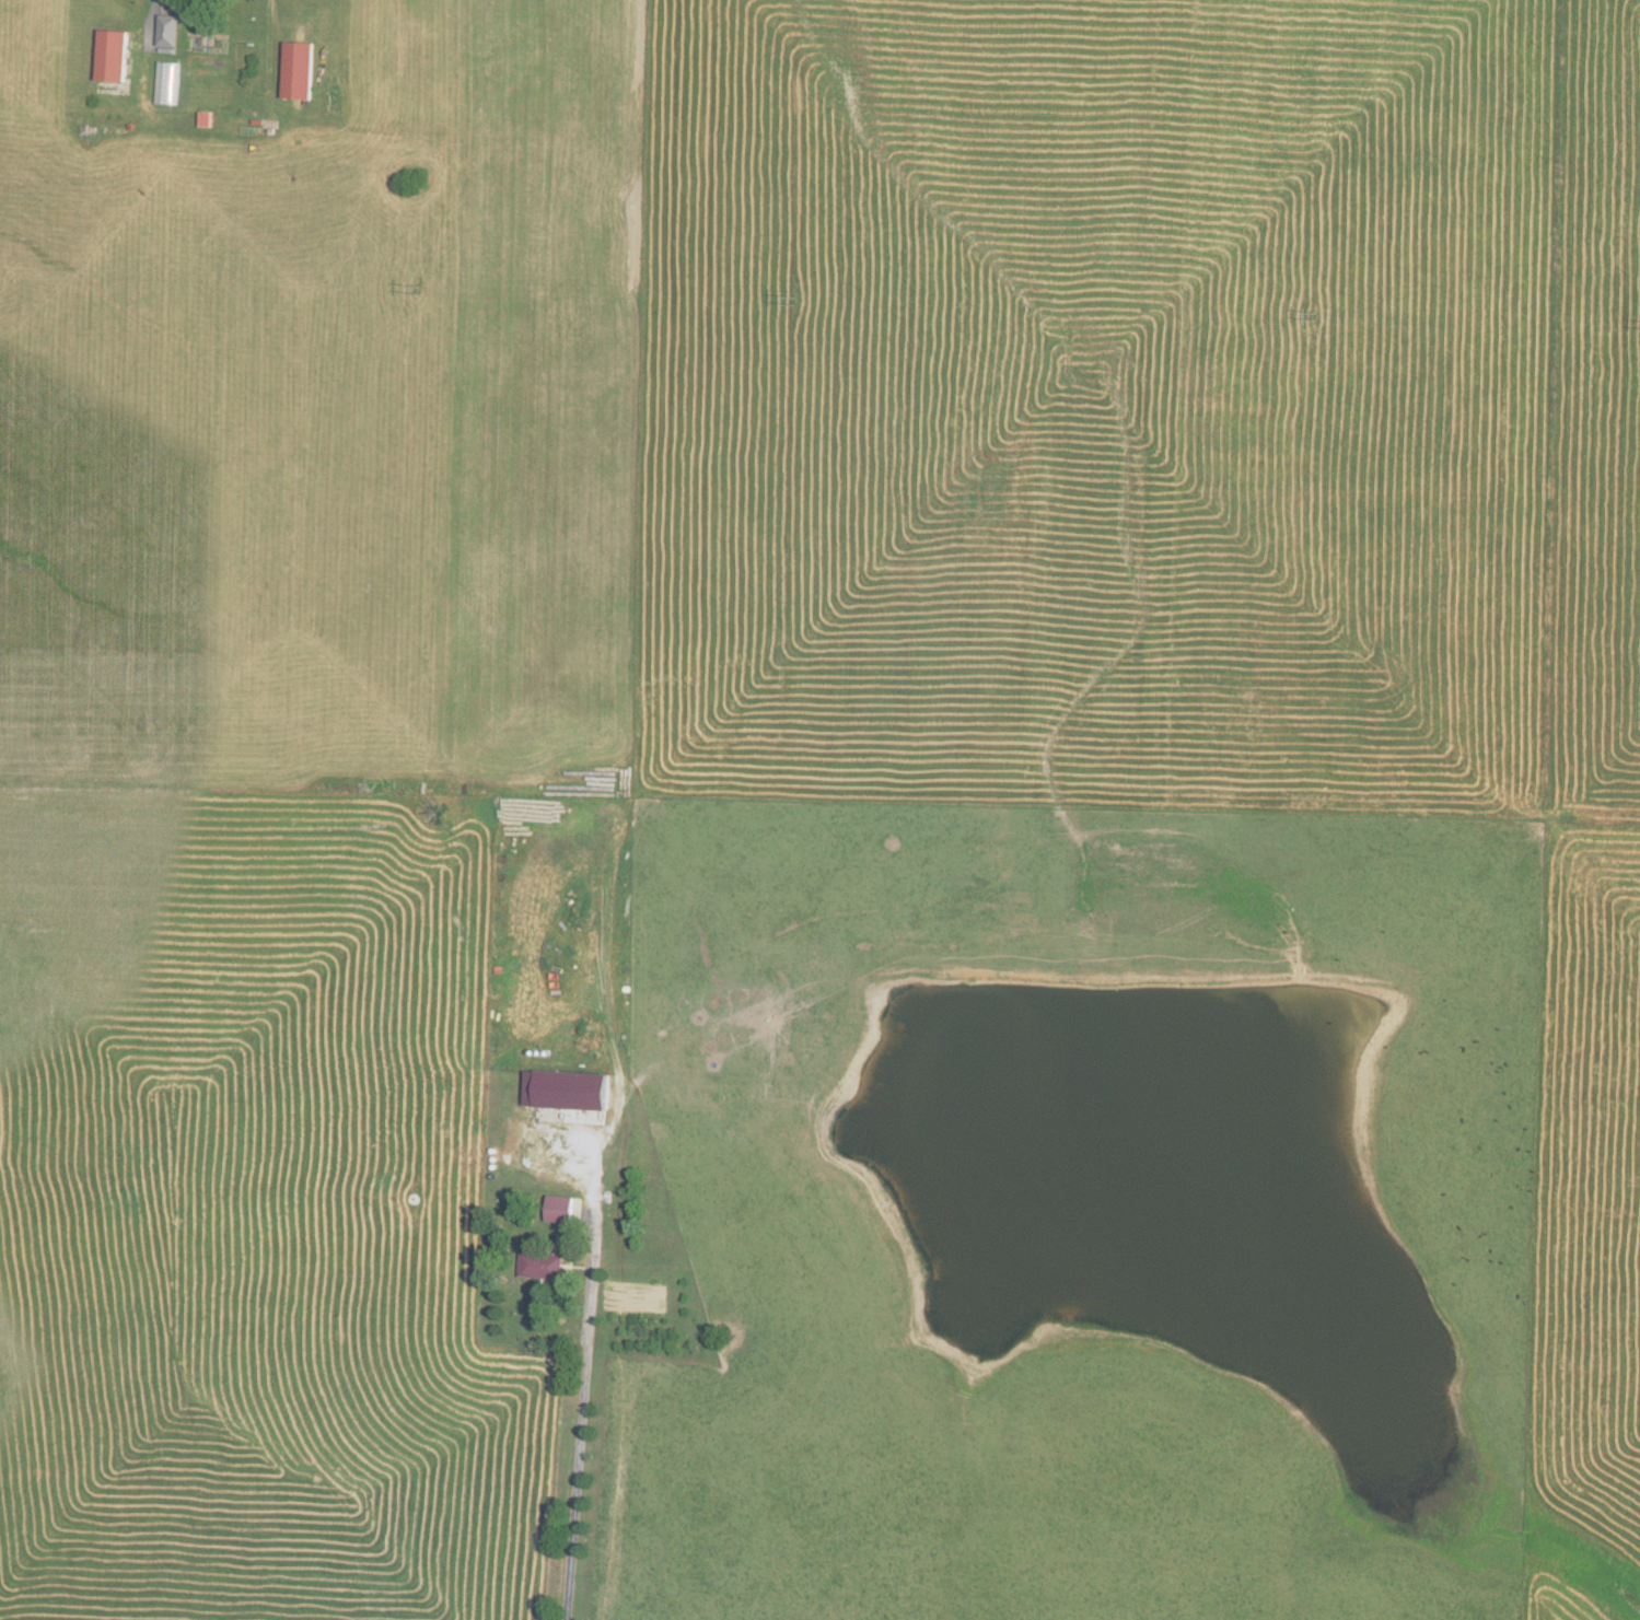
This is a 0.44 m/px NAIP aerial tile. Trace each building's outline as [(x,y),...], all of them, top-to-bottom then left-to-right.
[(178,15),(158,14),(157,46),(177,47),(178,15)] [(97,80),(125,81),(127,30),(99,29),(97,80)] [(283,98),(312,99),(314,42),(285,41),(283,98)] [(177,104),(177,62),(156,62),(155,104),(177,104)] [(199,126),(211,126),(211,111),(199,111),(199,126)] [(525,1107),(608,1110),(609,1074),(526,1070),(525,1107)] [(574,1196),(548,1196),(548,1222),(573,1222),(574,1196)] [(564,1279),(565,1255),(522,1253),(521,1278),(564,1279)]
